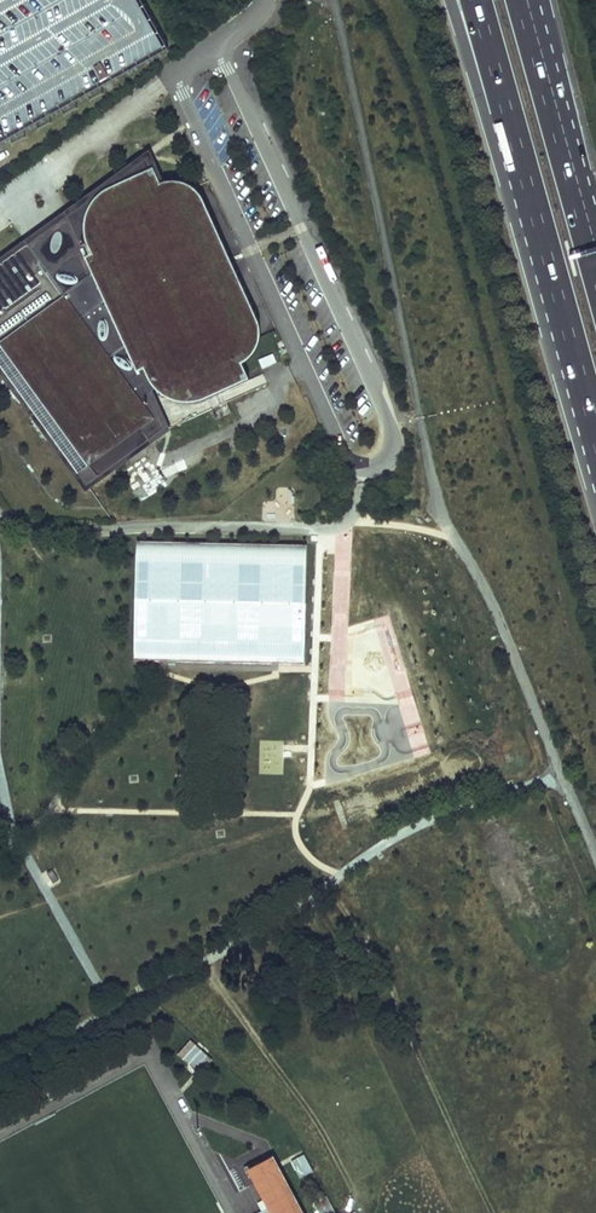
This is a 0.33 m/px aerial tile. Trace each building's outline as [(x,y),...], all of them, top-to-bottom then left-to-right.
[(171,40),(148,0),(0,0),(0,138),(171,40)] [(151,152),(66,213),(170,428),(268,384),(263,374),(250,380),(243,364),(253,358),(258,351),(261,344),(262,336),(261,327),(255,313),(204,200),(201,195),(196,190),(189,186),(182,183),(174,183),(166,184),(162,174),(157,164),(151,152)] [(43,230),(34,237),(170,428),(66,213),(43,230)] [(34,237),(0,261),(0,373),(86,493),(172,432),(170,428),(34,237)] [(164,477),(179,472),(175,463),(160,468),(164,477)] [(137,543),(135,661),(181,662),(191,662),(249,664),(304,665),(306,547),(251,545),(193,544),(137,543)] [(200,1074),(213,1059),(190,1039),(177,1054),(200,1074)] [(292,1160),(300,1177),(313,1172),(306,1154),(292,1160)] [(250,1166),(276,1212),(301,1212),(270,1156),(250,1166)]
